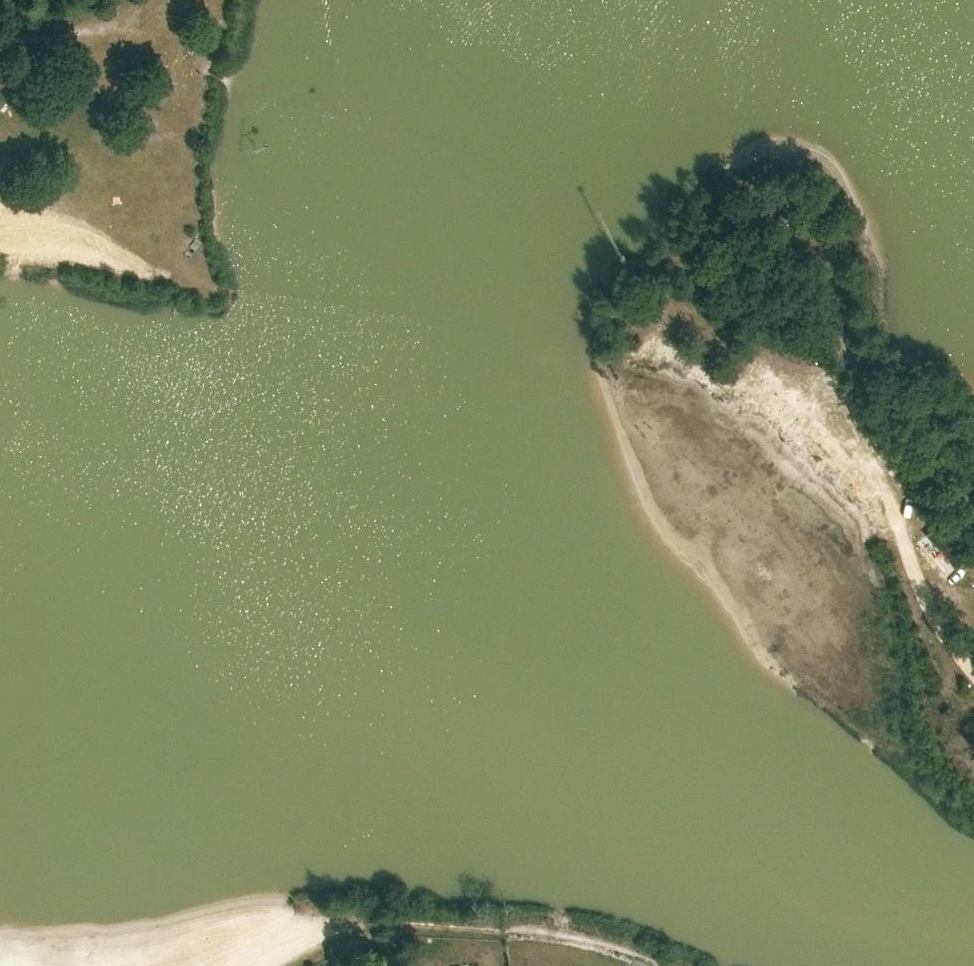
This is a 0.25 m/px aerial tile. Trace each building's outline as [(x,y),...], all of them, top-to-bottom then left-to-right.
[(966,557),(938,524),(927,533),(931,538),(922,546),(942,569),(950,562),(954,567),(966,557)]
